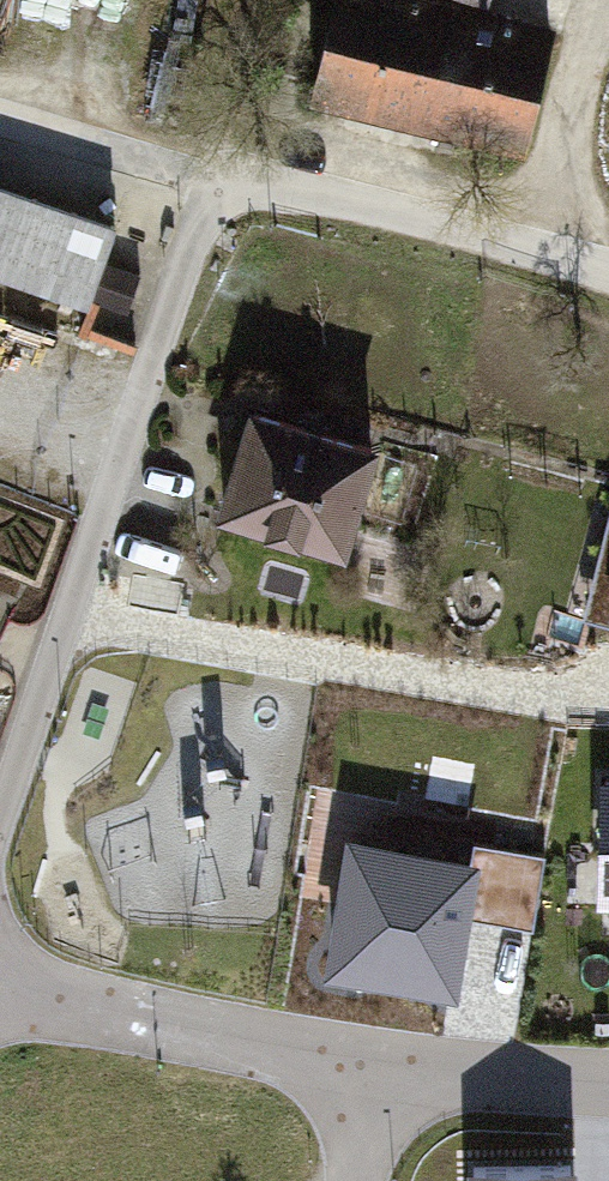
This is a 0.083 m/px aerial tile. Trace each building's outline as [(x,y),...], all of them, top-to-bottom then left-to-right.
[(305,98),(507,154),(544,23),(473,3),(464,0),(333,0),(305,98)] [(0,185),(0,276),(88,307),(117,227),(0,185)] [(372,452),(256,414),(225,510),(341,547),(372,452)] [(602,769),(599,897),(608,898),(608,769),(602,769)] [(533,924),(544,852),(478,842),(468,914),(533,924)] [(468,866),(350,848),(332,964),(451,982),(468,866)] [(476,1170),(476,1180),(572,1180),(571,1167),(476,1170)]
